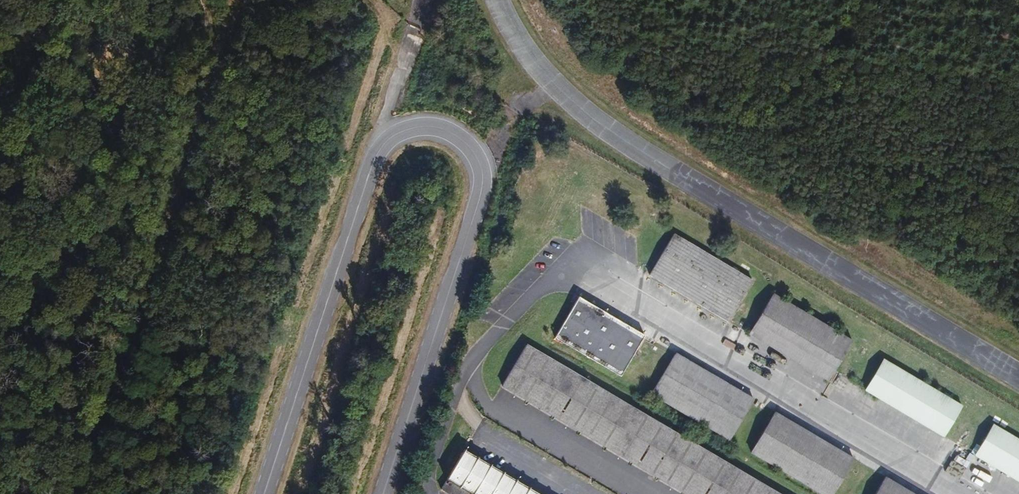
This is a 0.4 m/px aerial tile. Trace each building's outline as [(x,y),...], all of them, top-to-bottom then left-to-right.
[(649,277),(728,323),(753,280),(674,235),(649,277)] [(752,333),(830,381),(853,343),(775,295),(752,333)] [(555,338),(620,376),(643,337),(578,298),(555,338)] [(526,344),(500,387),(678,493),(776,493),(526,344)] [(655,394),(733,442),(756,404),(678,356),(655,394)] [(864,392),(942,440),(963,405),(885,358),(864,392)] [(825,493),(833,493),(854,460),(776,412),(753,450),(825,493)] [(1018,482),(1018,434),(999,422),(978,456),(1018,482)] [(466,448),(442,489),(450,493),(543,493),(466,448)] [(885,477),(875,493),(913,493),(885,477)]
